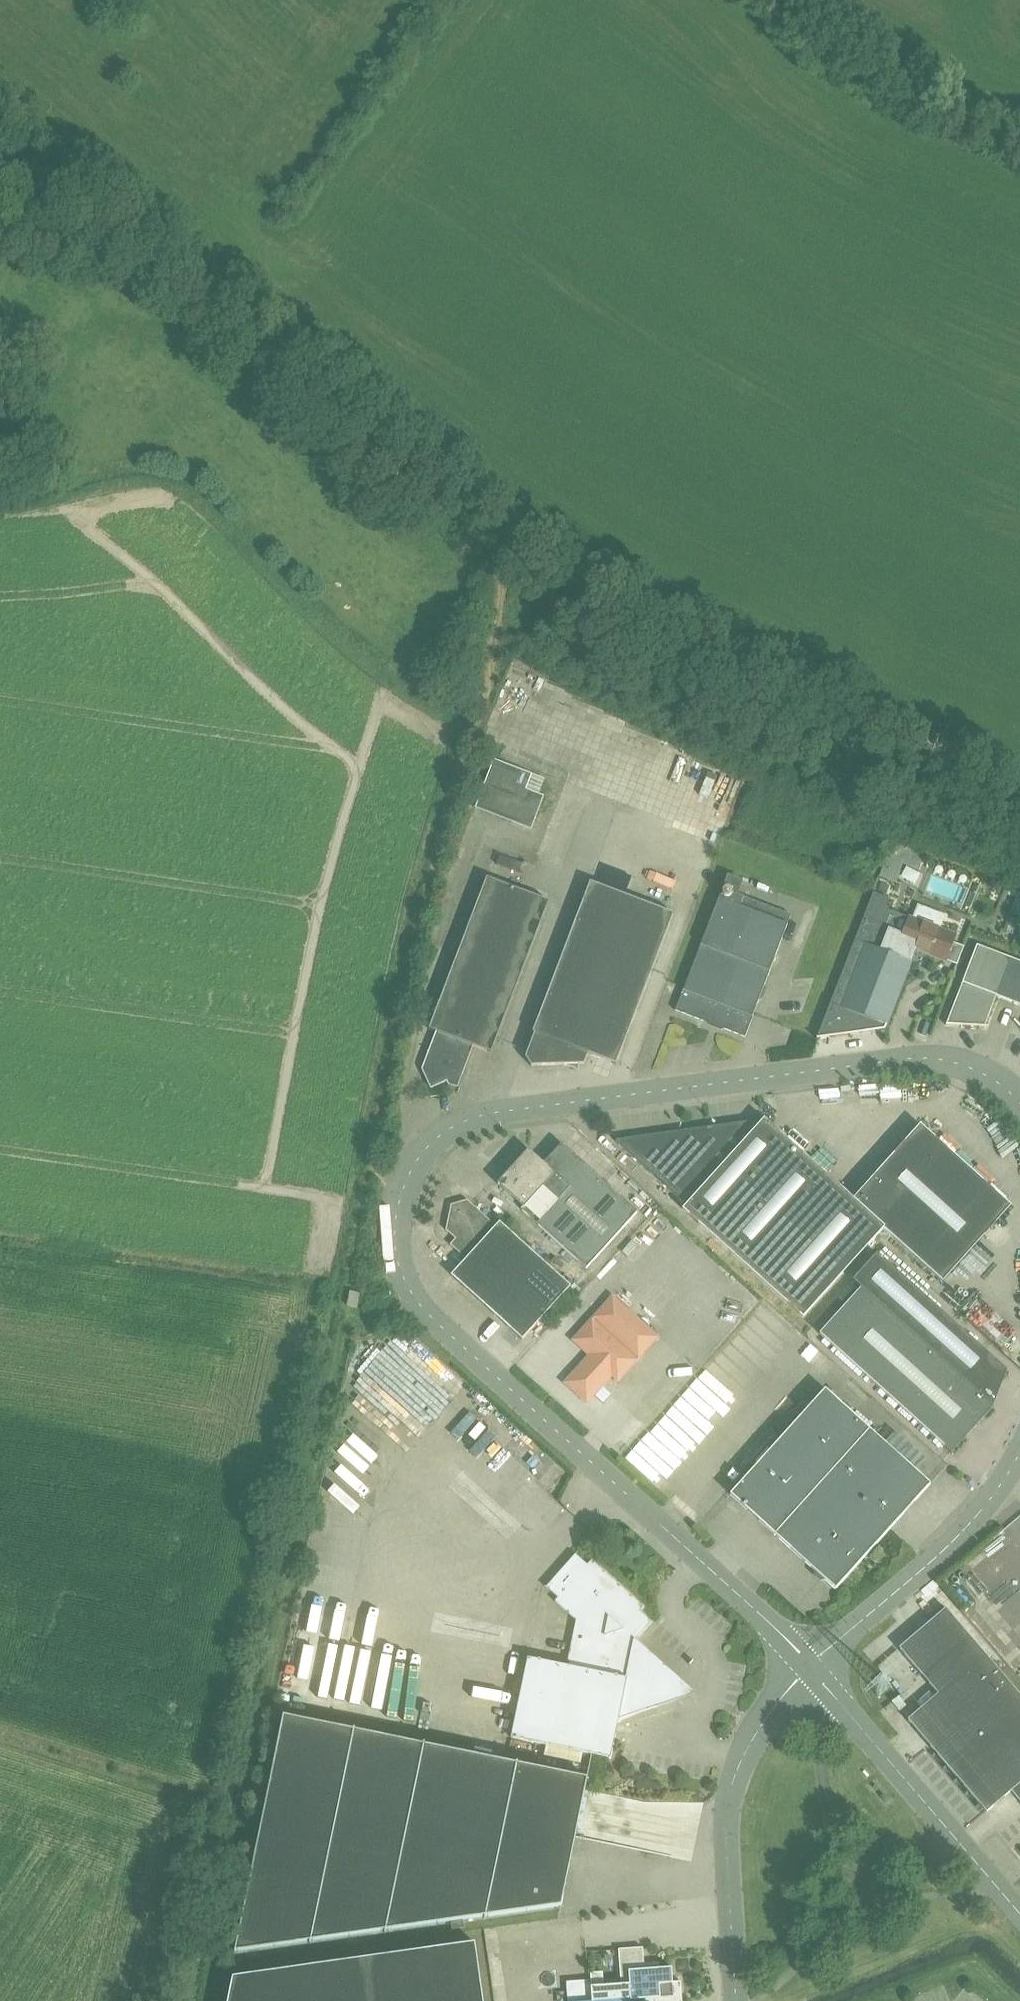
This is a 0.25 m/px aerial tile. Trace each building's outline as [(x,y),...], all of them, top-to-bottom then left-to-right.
[(494,759),(484,786),(496,790),(489,810),(513,819),(511,822),(531,830),(544,796),(526,789),(532,774),(516,768),(494,759)] [(787,924),(791,915),(734,893),(739,879),(728,875),(719,898),(716,905),(684,989),(683,989),(675,1010),(745,1037),(753,1015),(788,924),(787,924)] [(487,878),(432,1022),(429,1029),(436,1032),(422,1069),(431,1088),(463,1074),(473,1046),(491,1053),(549,901),(487,878)] [(531,1066),(584,1064),(588,1054),(616,1064),(673,914),(590,882),(533,1032),(534,1033),(525,1057),(531,1066)] [(873,893),(862,920),(874,924),(881,927),(888,908),(885,907),(889,898),(882,896),(873,893)] [(874,924),(867,943),(906,958),(910,947),(921,951),(945,960),(955,936),(938,929),(944,916),(936,913),(918,906),(913,920),(909,918),(903,935),(900,941),(893,938),(895,933),(881,927),(874,924)] [(862,920),(817,1039),(819,1039),(819,1037),(821,1031),(830,1035),(831,1037),(835,1037),(836,1037),(849,1035),(852,1029),(862,1033),(868,1019),(882,1024),(882,1029),(882,1030),(885,1030),(886,1025),(911,960),(906,958),(867,943),(874,924),(862,920)] [(996,996),(1019,1005),(1019,962),(977,945),(946,1024),(946,1025),(988,1027),(988,1026),(985,1026),(996,996)] [(830,1108),(910,1096),(908,1081),(828,1092),(830,1108)] [(683,1209),(731,1253),(803,1318),(883,1228),(943,1282),(1011,1206),(920,1124),(853,1199),(764,1118),(761,1122),(758,1120),(617,1139),(615,1141),(686,1205),(683,1209)] [(512,1167),(497,1183),(523,1206),(521,1209),(587,1268),(638,1212),(562,1143),(544,1163),(528,1149),(520,1158),(511,1160),(512,1167)] [(498,1317),(546,1264),(499,1222),(496,1226),(468,1200),(451,1205),(446,1230),(456,1239),(450,1244),(466,1259),(451,1275),(498,1317)] [(650,1225),(662,1236),(672,1224),(661,1213),(650,1225)] [(872,1299),(832,1344),(832,1345),(951,1453),(993,1407),(992,1407),(1006,1371),(877,1254),(852,1281),(872,1299)] [(571,1286),(546,1264),(498,1317),(522,1339),(571,1286)] [(357,1308),(360,1294),(350,1291),(347,1305),(357,1308)] [(574,1372),(564,1383),(587,1403),(612,1375),(618,1381),(637,1361),(658,1337),(613,1296),(607,1302),(591,1320),(573,1340),(589,1355),(574,1372)] [(778,1363),(802,1336),(770,1307),(721,1360),(735,1373),(743,1364),(762,1382),(770,1373),(748,1353),(757,1343),(778,1363)] [(719,1361),(664,1422),(695,1450),(713,1429),(726,1416),(709,1401),(718,1390),(740,1410),(756,1393),(719,1361)] [(730,1494),(765,1526),(835,1589),(931,1484),(825,1389),(730,1494)] [(634,1457),(672,1491),(685,1476),(647,1442),(634,1457)] [(644,1607),(591,1560),(587,1565),(575,1554),(546,1587),(558,1597),(555,1601),(576,1620),(567,1666),(527,1657),(511,1737),(611,1758),(619,1719),(678,1700),(682,1681),(636,1640),(652,1622),(640,1611),(644,1607)] [(946,1608),(899,1648),(938,1693),(908,1719),(987,1812),(1012,1790),(1019,1799),(1019,1695),(946,1608)] [(587,1778),(283,1716),(235,1952),(561,1905),(587,1778)] [(475,1942),(233,1977),(228,2000),(483,2000),(475,1942)] [(619,1949),(621,1984),(633,1983),(634,2000),(682,2000),(681,1981),(673,1982),(672,1967),(659,1968),(658,1963),(644,1964),(643,1947),(619,1949)] [(633,1983),(621,1984),(591,1986),(592,2000),(634,2000),(633,1983)]
